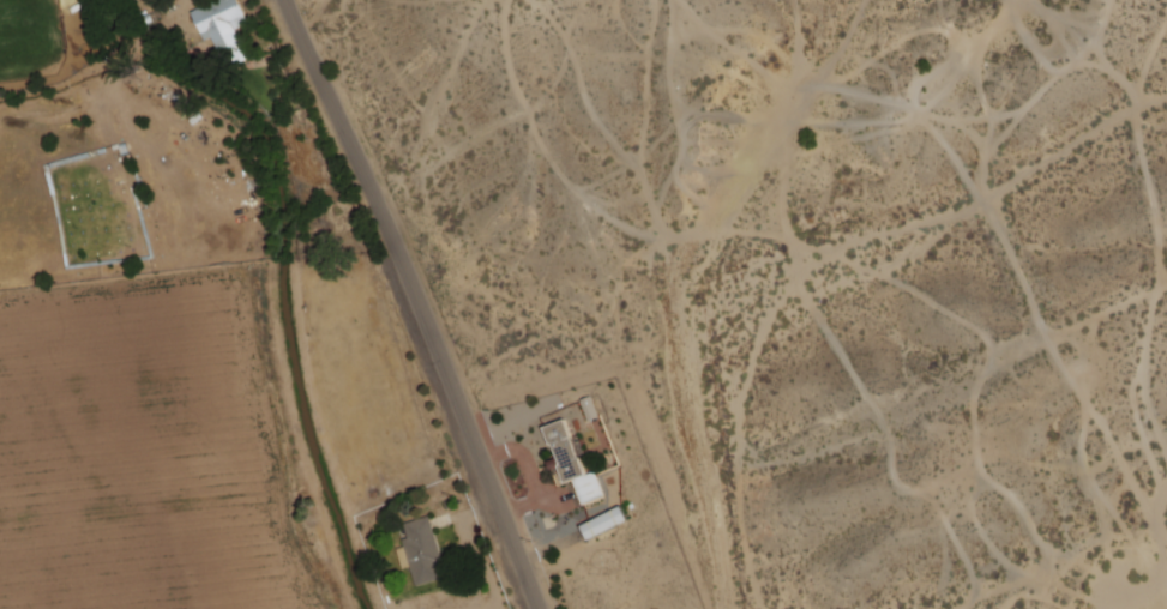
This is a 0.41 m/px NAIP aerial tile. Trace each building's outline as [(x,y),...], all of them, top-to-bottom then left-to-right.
[(191,13),(218,0),(242,0),(254,24),(237,32),(251,59),(241,62),(239,58),(227,64),(215,40),(206,44),(191,13)] [(569,421),(590,474),(597,471),(607,496),(588,505),(577,481),(570,483),(563,465),(566,464),(557,442),(555,444),(549,429),(569,421)] [(628,522),(622,507),(582,525),(588,539),(628,522)] [(407,524),(432,517),(445,557),(438,560),(444,577),(419,585),(413,567),(405,569),(399,548),(405,545),(404,539),(410,537),(409,532),(405,533),(404,530),(409,529),(407,524)]
